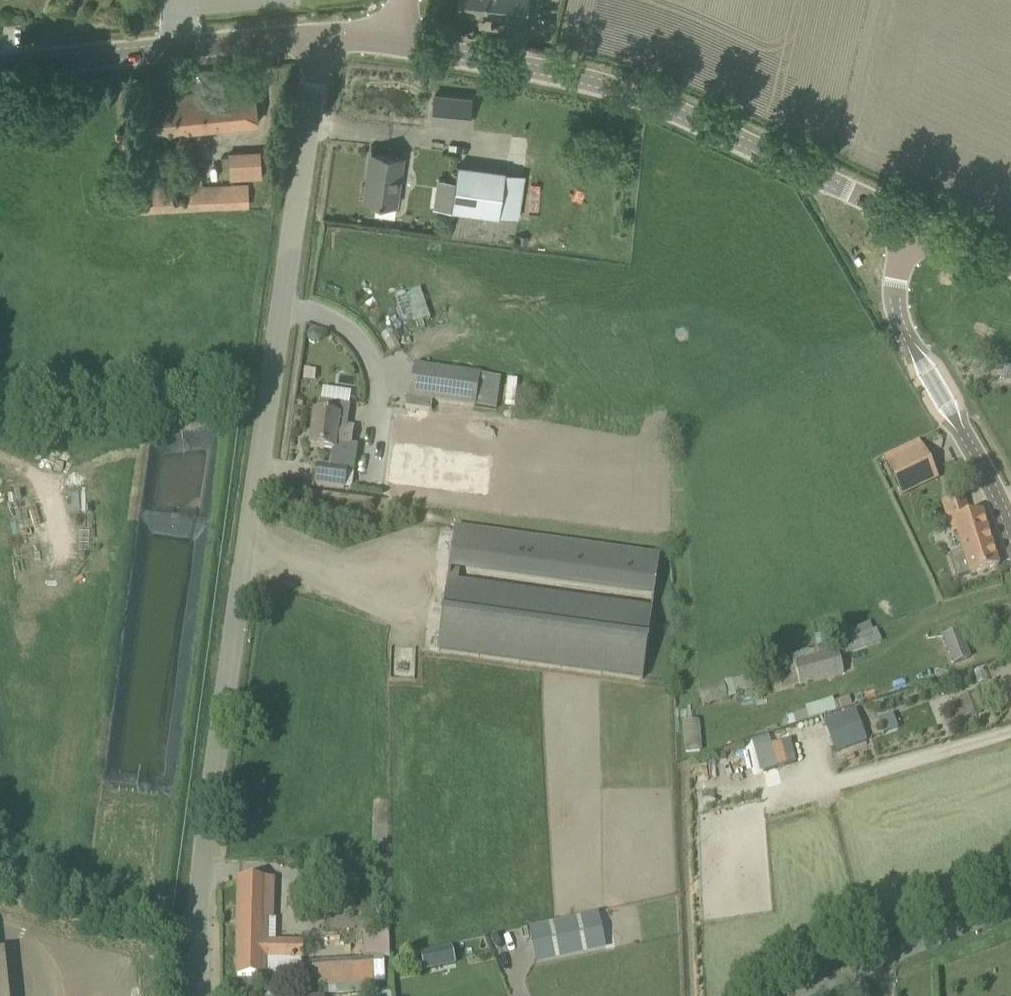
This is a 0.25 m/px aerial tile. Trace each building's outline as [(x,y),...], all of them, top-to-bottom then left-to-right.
[(528,0),(459,0),(458,12),(526,19),(528,0)] [(150,133),(179,130),(258,122),(254,84),(175,93),(175,98),(147,101),(150,133)] [(472,98),(435,94),(432,120),(469,124),(472,98)] [(261,152),(229,154),(230,178),(262,176),(261,152)] [(373,154),(366,203),(398,207),(405,159),(373,154)] [(188,162),(189,185),(202,184),(202,162),(188,162)] [(518,217),(524,173),(461,165),(455,209),(518,217)] [(125,188),(126,209),(249,204),(249,184),(125,188)] [(495,410),(500,378),(415,366),(411,396),(411,398),(407,398),(406,408),(431,412),(433,401),(495,410)] [(997,377),(1010,381),(1010,369),(1000,366),(997,377)] [(311,447),(334,450),(333,455),(331,455),(329,467),(319,466),(316,485),(346,489),(348,472),(354,473),(358,446),(351,445),(352,435),(353,428),(347,427),(350,406),(349,406),(351,393),(323,389),(321,402),(320,402),(319,414),(315,413),(311,437),(310,447),(311,447)] [(887,465),(897,487),(934,469),(923,448),(887,465)] [(971,575),(999,566),(982,512),(954,521),(964,552),(951,556),(958,579),(971,575)] [(455,526),(438,651),(643,679),(652,609),(458,582),(460,572),(653,599),(660,554),(455,526)] [(870,623),(840,634),(843,642),(873,631),(870,623)] [(815,636),(818,647),(834,643),(831,632),(815,636)] [(960,632),(943,638),(953,664),(969,658),(960,632)] [(794,666),(799,686),(844,675),(836,645),(809,651),(809,650),(791,654),(794,666)] [(741,692),(737,680),(701,692),(705,704),(741,692)] [(977,692),(958,699),(965,718),(984,711),(977,692)] [(850,697),(806,706),(808,717),(852,708),(850,697)] [(876,716),(882,732),(915,722),(910,706),(876,716)] [(855,710),(825,721),(836,753),(866,742),(855,710)] [(702,719),(684,720),(686,751),(703,750),(702,719)] [(783,740),(756,748),(762,772),(790,764),(783,740)] [(319,877),(305,882),(311,897),(324,893),(319,877)] [(267,976),(267,961),(302,960),(302,946),(302,944),(295,944),(275,943),(270,943),(268,943),(268,919),(272,919),(273,880),(238,880),(237,976),(267,976)] [(599,913),(528,927),(536,964),(606,950),(599,913)] [(451,947),(420,954),(423,971),(455,964),(451,947)] [(5,951),(0,951),(0,995),(10,995),(5,951)] [(302,964),(302,977),(303,994),(315,993),(315,988),(325,987),(380,983),(387,983),(385,961),(385,956),(373,957),(373,958),(363,959),(351,960),(302,964)]
